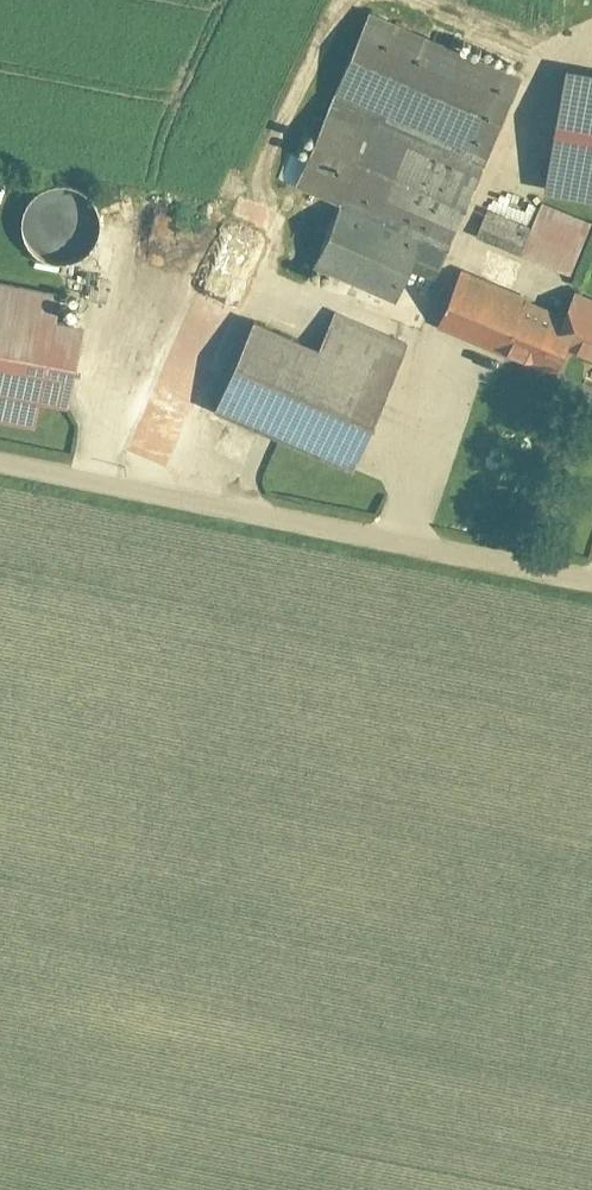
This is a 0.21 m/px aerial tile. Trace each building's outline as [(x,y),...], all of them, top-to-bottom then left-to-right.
[(366,20),(300,188),(455,248),(521,80),(366,20)] [(23,222),(24,237),(30,249),(37,258),(53,266),(80,263),(96,249),(102,232),(100,213),(91,199),(75,189),(49,190),(31,203),(23,222)] [(539,235),(492,214),(476,251),(570,292),(591,242),(591,231),(549,212),(539,235)] [(332,237),(312,283),(418,330),(444,271),(419,260),(413,273),(332,237)] [(568,324),(468,280),(446,331),(557,380),(570,351),(591,360),(591,311),(577,304),(568,324)] [(0,286),(0,421),(59,431),(82,301),(0,286)] [(340,311),(324,350),(257,321),(219,411),(352,467),(407,339),(340,311)]
